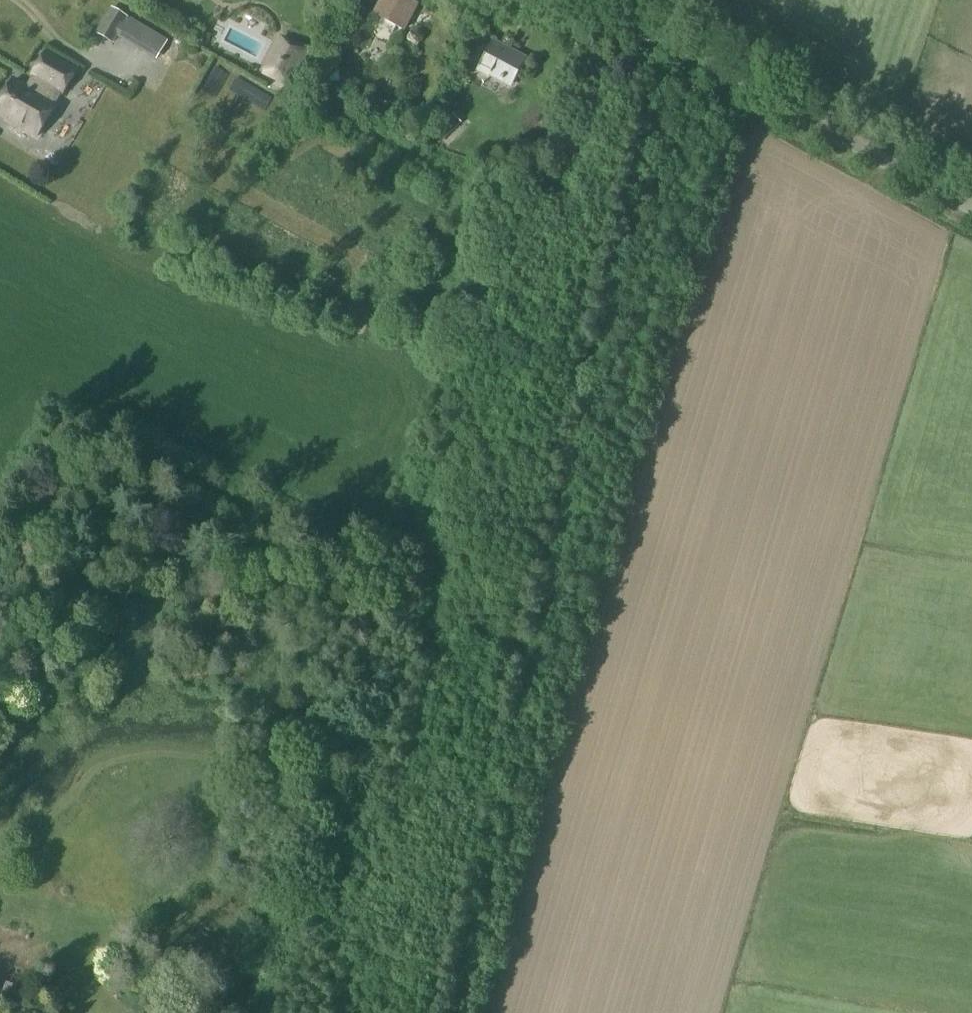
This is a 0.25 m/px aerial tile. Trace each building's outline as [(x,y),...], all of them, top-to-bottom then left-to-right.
[(418,5),(409,0),(380,0),(372,15),(403,32),(418,5)] [(137,49),(149,29),(110,7),(94,35),(112,45),(116,37),(137,49)] [(291,90),(310,53),(280,37),(260,75),(291,90)] [(510,89),(526,58),(492,40),(475,72),(487,78),(487,77),(510,89)] [(75,73),(44,55),(32,75),(35,77),(34,78),(33,79),(34,80),(29,88),(28,88),(28,89),(27,90),(12,81),(0,102),(0,115),(9,121),(8,122),(21,129),(22,128),(37,137),(55,106),(52,104),(59,91),(63,93),(75,73)] [(452,140),(457,134),(453,130),(460,123),(451,114),(430,135),(440,144),(448,136),(452,140)]
